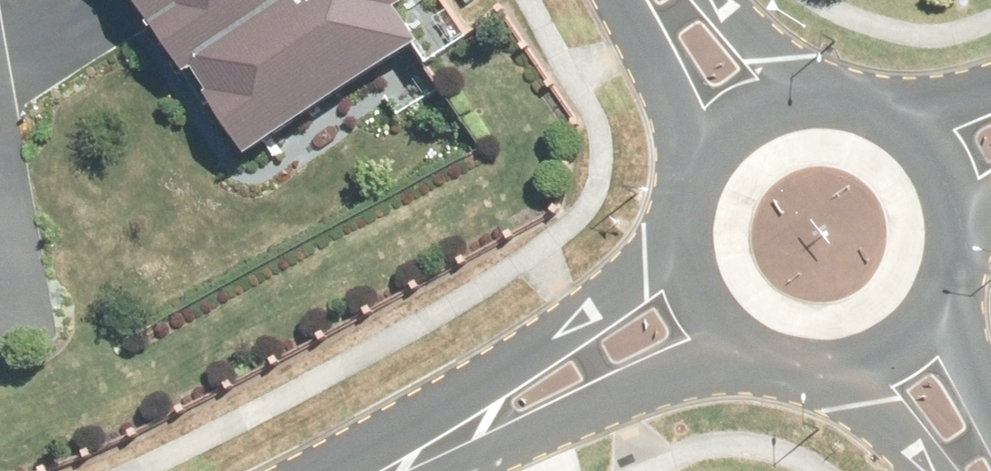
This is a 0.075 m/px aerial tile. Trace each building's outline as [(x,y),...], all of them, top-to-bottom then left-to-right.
[(360,0),(116,0),(227,174),(401,64),(360,0)]
